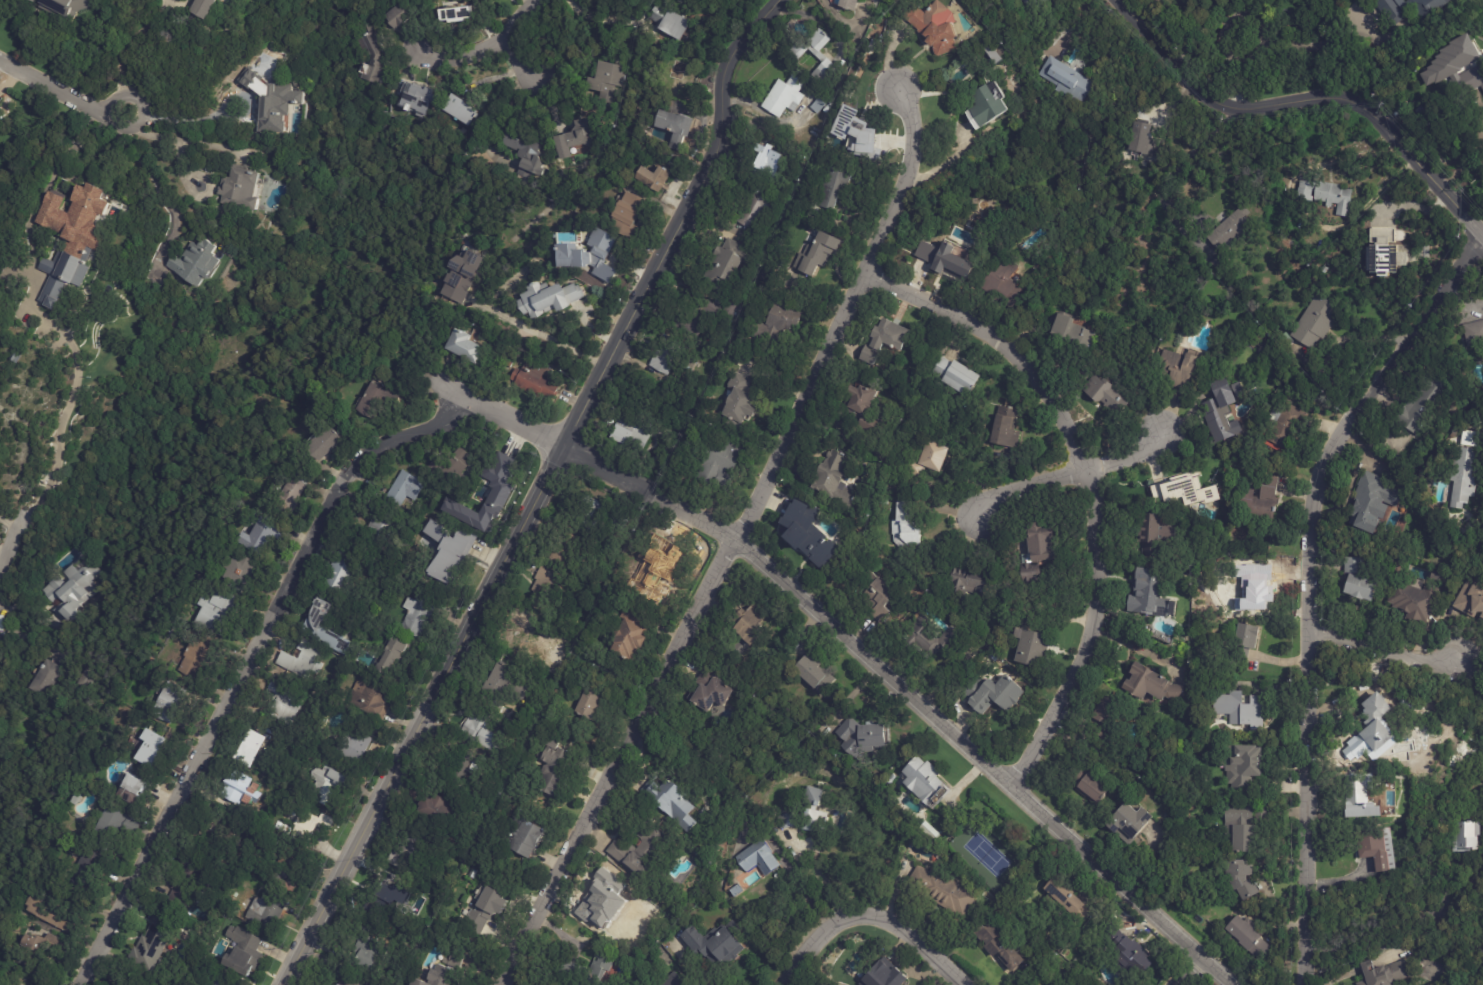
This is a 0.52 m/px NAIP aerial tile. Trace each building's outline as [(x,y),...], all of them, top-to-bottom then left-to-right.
[(45,6),(34,0),(101,0),(103,7),(82,12),(75,24),(44,8),(45,6)] [(195,13),(203,0),(223,0),(226,2),(213,24),(195,13)] [(836,8),(838,0),(856,0),(852,13),(836,8)] [(1024,3),(1021,0),(1047,0),(1035,14),(1023,4),(1024,3)] [(1394,27),(1376,0),(1402,0),(1405,4),(1411,0),(1455,0),(1421,24),(1413,13),(1394,27)] [(462,7),(463,24),(431,26),(430,10),(446,8),(446,4),(454,4),(455,7),(462,7)] [(924,10),(933,17),(937,10),(942,14),(947,13),(951,24),(957,39),(955,40),(959,50),(939,57),(934,47),(933,49),(926,43),(928,40),(919,32),(920,30),(905,18),(916,4),(924,10)] [(655,5),(668,16),(657,29),(644,18),(655,5)] [(400,26),(390,33),(378,19),(392,7),(404,22),(400,26)] [(658,30),(680,41),(690,21),(668,9),(658,30)] [(358,28),(362,37),(374,31),(370,23),(358,28)] [(825,54),(841,69),(825,86),(813,74),(824,62),(816,55),(816,56),(809,49),(798,61),(788,52),(804,35),(809,40),(820,28),(832,39),(821,51),(825,54)] [(384,45),(379,47),(381,53),(379,54),(385,70),(381,80),(379,79),(376,86),(379,86),(377,91),(353,81),(354,78),(350,77),(355,67),(363,69),(365,59),(356,40),(372,32),(376,40),(385,36),(389,43),(384,45)] [(688,75),(686,80),(689,80),(686,90),(665,85),(665,83),(659,81),(662,70),(675,74),(680,55),(696,60),(692,75),(688,74),(688,75)] [(1061,64),(1092,85),(1078,107),(1035,79),(1049,56),(1061,64)] [(1465,70),(1457,75),(1450,62),(1457,57),(1465,70)] [(612,65),(621,67),(619,75),(622,76),(619,90),(613,89),(609,108),(593,105),(596,93),(581,90),(583,78),(590,80),(594,62),(612,65)] [(1482,64),(1482,66),(1482,92),(1480,87),(1459,98),(1450,81),(1482,64)] [(268,79),(256,92),(242,80),(254,67),(268,79)] [(802,96),(804,97),(793,113),(785,108),(778,120),(760,108),(777,80),(785,85),(792,75),(804,83),(798,93),(802,96)] [(997,82),(1006,97),(1001,100),(1008,110),(981,128),(970,110),(978,105),(971,94),(988,83),(989,86),(996,81),(997,82)] [(403,107),(428,118),(435,102),(438,104),(442,96),(437,94),(439,91),(431,87),(429,90),(410,82),(404,95),(408,97),(403,107)] [(257,135),(258,121),(264,122),(265,95),(271,96),(272,85),(281,86),(281,87),(295,87),(295,93),(301,93),(301,107),(296,107),(296,112),(292,112),(291,118),(286,118),(285,136),(257,135)] [(1445,105),(1435,98),(1439,92),(1449,98),(1445,105)] [(458,99),(479,113),(468,130),(462,127),(459,132),(448,125),(451,119),(439,111),(450,94),(458,99)] [(822,99),(827,104),(817,115),(809,108),(820,97),(822,99)] [(680,115),(688,118),(688,119),(692,120),(687,138),(680,136),(677,144),(669,141),(671,133),(651,128),(656,111),(677,117),(677,115),(680,115)] [(851,118),(878,140),(863,160),(857,155),(851,156),(849,149),(841,143),(844,140),(835,132),(839,127),(837,125),(846,114),(851,118)] [(585,147),(583,148),(582,145),(562,151),(558,137),(567,134),(570,129),(568,123),(583,119),(588,135),(596,133),(599,143),(585,147)] [(1147,127),(1149,127),(1147,139),(1161,142),(1158,159),(1126,153),(1131,124),(1147,127)] [(514,176),(519,162),(513,159),(515,153),(497,146),(506,125),(534,137),(533,142),(540,145),(525,183),(513,178),(514,176)] [(1461,162),(1459,164),(1455,160),(1452,162),(1440,148),(1447,141),(1460,156),(1459,157),(1462,160),(1461,162)] [(769,143),(774,146),(772,150),(783,156),(773,176),(754,167),(761,153),(755,150),(758,143),(767,148),(769,143)] [(251,169),(266,172),(262,197),(266,198),(264,211),(225,203),(227,195),(222,194),(223,187),(226,187),(228,176),(236,177),(238,166),(251,169)] [(674,173),(660,195),(639,181),(648,166),(662,174),(666,168),(674,173)] [(851,178),(847,189),(842,187),(833,214),(818,209),(824,192),(823,192),(825,187),(818,185),(824,166),(852,176),(851,178)] [(116,200),(109,214),(104,211),(100,219),(105,229),(103,233),(110,237),(103,250),(91,244),(86,255),(67,245),(71,236),(38,219),(54,188),(70,196),(64,207),(72,211),(78,199),(76,198),(85,181),(92,184),(95,179),(112,187),(108,196),(116,200)] [(1331,183),(1342,185),(1342,187),(1352,189),(1348,216),(1336,214),(1338,204),(1332,203),(1331,207),(1326,206),(1327,202),(1313,199),(1314,196),(1297,193),(1299,180),(1316,182),(1316,181),(1331,183)] [(657,200),(634,238),(614,225),(637,187),(657,200)] [(768,216),(763,214),(755,233),(735,223),(744,203),(742,202),(748,190),(782,206),(775,220),(768,216)] [(1218,250),(1206,236),(1246,202),(1258,216),(1218,250)] [(1401,230),(1404,231),(1405,233),(1409,233),(1409,237),(1416,237),(1416,257),(1406,257),(1406,265),(1397,265),(1397,277),(1367,277),(1367,270),(1365,270),(1366,246),(1368,246),(1368,244),(1369,244),(1369,227),(1394,228),(1394,229),(1401,230)] [(837,255),(832,253),(824,269),(817,266),(811,279),(791,270),(799,254),(806,257),(818,233),(843,245),(838,256),(837,255)] [(219,244),(215,251),(221,254),(214,264),(220,268),(215,277),(209,273),(201,286),(167,265),(174,252),(182,257),(193,238),(204,244),(208,237),(219,244)] [(715,257),(720,249),(723,250),(728,240),(758,257),(752,268),(742,263),(726,292),(722,290),(719,295),(700,284),(715,257)] [(954,247),(952,252),(975,264),(968,279),(948,269),(944,276),(932,269),(935,263),(932,262),(943,241),(955,246),(954,247)] [(580,249),(590,248),(591,252),(596,252),(596,257),(593,257),(593,261),(590,262),(591,266),(576,266),(576,265),(557,265),(556,257),(561,256),(560,245),(580,244),(580,249)] [(96,263),(97,264),(86,288),(72,281),(63,299),(65,300),(60,310),(42,301),(54,275),(41,269),(46,257),(57,263),(64,248),(96,263)] [(465,305),(445,293),(458,269),(455,267),(454,266),(461,254),(470,259),(475,250),(476,251),(486,256),(490,259),(481,275),(479,278),(465,305)] [(1014,273),(1010,278),(1017,283),(1016,284),(1021,288),(1016,296),(1018,298),(1010,309),(1003,303),(1007,297),(997,290),(992,297),(978,287),(987,275),(988,275),(992,269),(995,272),(1007,257),(1019,266),(1014,273)] [(585,296),(571,302),(572,304),(561,310),(559,306),(535,318),(532,310),(527,313),(523,303),(528,300),(526,296),(535,292),(538,298),(563,287),(565,291),(577,285),(578,288),(581,287),(585,296)] [(1328,333),(1316,352),(1290,335),(1317,293),(1343,310),(1328,333)] [(719,309),(721,310),(717,318),(697,308),(701,300),(719,309)] [(781,336),(774,350),(746,337),(753,321),(764,326),(774,302),(802,314),(795,330),(790,327),(787,333),(783,331),(781,336)] [(726,303),(738,309),(730,326),(718,319),(726,303)] [(698,339),(672,325),(678,313),(684,316),(689,307),(698,311),(694,319),(706,325),(698,339)] [(1071,320),(1069,322),(1095,333),(1088,350),(1075,345),(1076,342),(1064,337),(1063,339),(1047,333),(1055,312),(1071,318),(1071,320)] [(893,322),(909,329),(900,350),(883,342),(872,365),(859,359),(866,344),(869,345),(873,337),(870,335),(875,325),(878,326),(882,317),(893,322)] [(1463,325),(1482,320),(1482,343),(1468,347),(1463,325)] [(485,355),(480,363),(452,347),(464,325),(469,328),(469,327),(474,329),(473,331),(477,333),(474,337),(488,345),(485,350),(487,352),(485,355)] [(683,361),(679,359),(677,363),(675,362),(667,378),(648,368),(663,338),(688,351),(683,361)] [(1175,353),(1184,356),(1185,353),(1197,357),(1186,391),(1167,384),(1168,380),(1159,377),(1161,371),(1157,369),(1164,349),(1175,353)] [(14,359),(18,353),(26,357),(22,364),(14,359)] [(943,358),(951,363),(953,360),(978,376),(965,397),(947,385),(942,393),(930,386),(936,377),(930,373),(940,356),(943,358)] [(561,388),(553,404),(517,385),(531,358),(555,370),(553,375),(565,381),(561,388)] [(736,373),(751,381),(749,386),(751,387),(747,395),(753,398),(748,408),(754,411),(750,420),(744,417),(737,431),(723,424),(726,419),(720,416),(725,406),(724,405),(728,396),(729,396),(732,390),(725,387),(733,372),(736,373)] [(1415,435),(1393,420),(1404,403),(1406,404),(1428,372),(1443,382),(1444,380),(1455,387),(1420,438),(1415,435)] [(1128,402),(1119,415),(1100,401),(1098,404),(1081,391),(1093,374),(1097,377),(1098,375),(1131,399),(1128,402)] [(1234,401),(1236,406),(1225,410),(1230,422),(1239,418),(1244,432),(1214,444),(1206,424),(1207,424),(1204,416),(1206,415),(1201,403),(1215,398),(1209,383),(1225,377),(1234,401)] [(400,391),(392,405),(383,400),(373,416),(358,407),(375,379),(388,388),(392,382),(402,389),(400,391)] [(864,430),(856,427),(860,419),(842,411),(848,399),(850,400),(852,396),(847,393),(851,385),(858,389),(860,384),(876,391),(871,404),(872,404),(867,416),(883,423),(878,436),(864,430)] [(1307,416),(1286,453),(1266,441),(1272,430),(1264,425),(1279,398),(1308,415),(1307,416)] [(1009,447),(989,443),(994,414),(1000,415),(1002,406),(1006,407),(1006,406),(1010,407),(1010,408),(1018,410),(1014,430),(1019,431),(1016,448),(1009,447)] [(652,431),(641,456),(609,440),(621,415),(631,420),(632,418),(642,423),(640,426),(652,431)] [(339,448),(323,462),(311,448),(337,426),(349,440),(339,448)] [(725,441),(711,435),(714,429),(728,435),(725,441)] [(1473,453),(1470,476),(1477,477),(1474,497),(1469,496),(1467,505),(1463,504),(1462,510),(1450,508),(1461,437),(1471,439),(1470,449),(1474,449),(1473,453)] [(721,494),(692,481),(709,446),(721,452),(726,441),(744,450),(732,475),(725,471),(723,476),(732,481),(725,496),(721,494)] [(945,461),(941,473),(924,467),(920,479),(907,474),(912,460),(919,463),(927,441),(949,449),(945,461)] [(474,464),(457,486),(441,473),(439,476),(431,470),(442,457),(447,461),(454,452),(458,455),(464,447),(475,455),(470,461),(474,464)] [(851,468),(846,477),(843,475),(839,483),(845,486),(844,488),(856,494),(854,499),(853,503),(852,502),(846,512),(828,503),(830,500),(809,489),(817,475),(816,475),(823,462),(825,463),(828,459),(826,458),(830,449),(839,454),(840,453),(844,456),(854,462),(851,468)] [(503,489),(501,494),(506,496),(498,512),(476,501),(495,463),(504,468),(511,455),(524,462),(510,491),(504,488),(503,489)] [(316,478),(294,515),(278,506),(281,501),(271,495),(279,481),(289,487),(296,475),(299,478),(305,467),(318,475),(316,478)] [(389,499),(407,470),(419,478),(420,476),(431,483),(420,502),(412,496),(404,508),(389,499)] [(1380,477),(1383,479),(1383,481),(1393,486),(1392,487),(1403,492),(1395,507),(1389,504),(1375,535),(1349,523),(1352,516),(1349,515),(1356,501),(1353,500),(1356,494),(1354,493),(1358,486),(1357,485),(1364,470),(1380,477)] [(1149,489),(1154,508),(1182,499),(1184,509),(1203,503),(1204,507),(1219,502),(1214,487),(1199,492),(1196,480),(1198,479),(1196,471),(1152,484),(1153,487),(1149,489)] [(1278,482),(1276,498),(1279,499),(1278,506),(1275,505),(1275,508),(1276,508),(1275,512),(1274,512),(1272,521),(1234,515),(1239,484),(1255,487),(1253,496),(1259,497),(1262,479),(1278,482)] [(625,516),(619,527),(598,516),(591,531),(568,520),(582,493),(626,514),(625,516)] [(839,548),(814,523),(820,511),(795,498),(778,530),(798,550),(804,553),(820,569),(837,553),(839,548)] [(915,513),(915,519),(916,519),(916,526),(921,526),(921,545),(906,545),(906,548),(896,548),(896,535),(894,535),(894,520),(899,520),(898,501),(914,501),(915,513)] [(1158,557),(1142,556),(1142,543),(1136,542),(1138,513),(1160,514),(1158,557)] [(288,526),(268,558),(243,542),(249,532),(256,536),(269,514),(288,526)] [(1051,539),(1053,564),(1038,566),(1039,581),(1021,583),(1019,565),(1022,565),(1021,555),(1027,554),(1023,517),(1048,514),(1051,539)] [(383,518),(404,530),(398,540),(393,537),(381,559),(365,549),(372,536),(368,534),(378,516),(383,518)] [(472,528),(464,546),(476,552),(467,571),(462,569),(457,580),(462,582),(456,596),(427,583),(455,520),(472,528)] [(662,537),(685,548),(677,564),(682,567),(677,577),(675,575),(672,580),(676,582),(670,593),(668,592),(665,598),(666,599),(663,605),(660,604),(658,608),(638,598),(654,566),(649,563),(662,537)] [(335,562),(341,549),(365,561),(349,595),(325,583),(335,562)] [(261,561),(260,565),(263,566),(251,590),(228,578),(234,565),(236,566),(241,555),(246,558),(247,554),(261,561)] [(1342,593),(1348,575),(1344,574),(1344,557),(1363,557),(1363,578),(1377,582),(1371,601),(1363,599),(1362,601),(1351,598),(1351,596),(1342,593)] [(93,563),(101,572),(93,578),(94,579),(85,587),(90,594),(79,604),(82,607),(77,611),(80,614),(70,622),(69,620),(64,624),(53,612),(66,601),(62,597),(53,604),(52,603),(48,606),(42,598),(46,595),(44,592),(75,566),(76,567),(83,561),(88,567),(93,563)] [(1254,608),(1237,608),(1237,593),(1234,593),(1234,563),(1258,563),(1259,589),(1255,589),(1255,593),(1254,593),(1254,608)] [(947,566),(967,571),(969,565),(993,571),(984,606),(963,601),(964,596),(941,590),(947,566)] [(563,579),(549,608),(528,598),(537,580),(535,580),(541,567),(563,578),(563,579)] [(1167,619),(1145,617),(1146,614),(1126,612),(1128,595),(1132,596),(1136,568),(1159,570),(1156,601),(1168,602),(1168,609),(1167,619)] [(1431,579),(1429,579),(1433,570),(1442,574),(1439,582),(1431,579)] [(878,622),(870,614),(874,610),(861,598),(869,590),(860,581),(871,571),(878,579),(880,577),(893,590),(887,596),(889,599),(888,603),(884,606),(892,614),(881,624),(878,622)] [(1410,580),(1410,579),(1422,583),(1420,589),(1423,590),(1425,584),(1439,588),(1426,626),(1404,618),(1407,612),(1392,607),(1393,604),(1387,602),(1396,577),(1409,582),(1410,580)] [(1468,578),(1482,586),(1482,620),(1475,616),(1474,619),(1452,607),(1468,578)] [(243,607),(226,639),(200,625),(208,609),(203,606),(208,596),(217,601),(223,589),(246,601),(243,607)] [(439,612),(425,639),(404,628),(413,610),(408,607),(413,597),(419,600),(425,589),(445,600),(439,612)] [(303,618),(303,617),(310,621),(309,615),(310,610),(314,602),(312,601),(315,597),(316,598),(317,596),(332,603),(325,615),(324,614),(318,625),(338,635),(339,634),(342,636),(342,637),(348,640),(341,655),(296,631),(303,618)] [(642,625),(642,626),(646,628),(636,649),(635,649),(629,660),(607,649),(611,640),(610,639),(612,634),(609,633),(613,623),(615,624),(624,604),(647,615),(642,625)] [(758,606),(770,616),(762,625),(766,628),(752,645),(735,630),(738,626),(733,622),(744,609),(748,613),(755,604),(758,606)] [(923,619),(934,627),(929,633),(938,640),(949,627),(961,637),(948,653),(940,646),(937,649),(939,651),(934,656),(933,655),(930,658),(914,646),(912,647),(896,634),(914,611),(923,619)] [(562,641),(556,651),(546,645),(550,638),(539,631),(532,642),(546,651),(538,664),(511,648),(528,620),(562,641)] [(572,622),(580,626),(577,633),(569,629),(572,622)] [(1259,630),(1256,651),(1250,650),(1248,662),(1234,660),(1239,624),(1259,627),(1259,630)] [(1016,628),(1021,630),(1021,629),(1044,635),(1043,638),(1046,639),(1044,645),(1047,646),(1040,669),(1013,662),(1019,640),(1011,638),(1014,628),(1016,628)] [(203,671),(198,679),(183,671),(190,658),(188,657),(201,631),(221,642),(208,668),(205,666),(203,671)] [(418,643),(412,654),(411,654),(398,679),(380,669),(384,663),(385,664),(391,652),(389,651),(398,633),(418,643)] [(272,663),(279,650),(294,658),(298,651),(294,648),(299,638),(320,650),(314,661),(320,664),(314,675),(308,672),(303,680),(272,663)] [(824,669),(836,679),(821,696),(791,669),(810,647),(824,660),(820,665),(824,669)] [(54,661),(64,668),(45,698),(30,688),(49,658),(54,661)] [(485,680),(497,658),(531,676),(518,700),(501,691),(497,699),(479,689),(484,679),(485,680)] [(339,665),(342,660),(347,663),(344,668),(339,665)] [(1169,685),(1184,685),(1183,700),(1168,699),(1164,696),(1161,701),(1146,692),(1141,701),(1120,688),(1125,679),(1128,680),(1131,675),(1128,672),(1134,661),(1168,681),(1167,683),(1169,685)] [(725,702),(722,707),(714,701),(706,712),(691,701),(702,685),(699,683),(706,672),(716,678),(716,677),(734,690),(725,702)] [(1006,675),(1025,692),(1018,699),(1019,700),(1015,705),(1014,704),(1007,712),(995,701),(982,716),(967,703),(968,701),(961,695),(979,675),(985,681),(988,678),(996,685),(1005,674),(1006,675)] [(270,692),(275,680),(288,686),(288,688),(292,690),(292,689),(299,693),(299,694),(309,699),(296,727),(273,716),(279,702),(268,697),(270,692)] [(390,706),(393,708),(388,720),(350,703),(360,681),(397,698),(393,706),(390,704),(390,706)] [(179,717),(175,725),(157,715),(174,683),(192,693),(179,717)] [(597,693),(593,701),(603,707),(595,722),(571,710),(583,685),(597,693)] [(1252,696),(1262,696),(1262,698),(1268,698),(1268,713),(1262,713),(1261,730),(1249,730),(1249,725),(1229,725),(1229,715),(1212,715),(1213,695),(1229,695),(1229,692),(1242,692),(1242,704),(1249,704),(1249,696),(1252,696)] [(1383,699),(1392,710),(1381,718),(1387,726),(1384,728),(1393,738),(1375,754),(1371,749),(1366,753),(1354,739),(1364,731),(1360,726),(1367,720),(1361,713),(1365,710),(1361,705),(1376,692),(1383,699)] [(1090,731),(1095,720),(1091,718),(1101,696),(1122,706),(1107,739),(1090,731)] [(459,730),(475,701),(494,712),(485,727),(497,734),(489,748),(459,730)] [(867,722),(883,721),(883,722),(888,722),(889,742),(861,743),(852,753),(842,744),(846,739),(837,730),(851,715),(859,722),(867,722)] [(360,732),(376,740),(362,770),(336,757),(351,727),(360,732)] [(162,758),(158,766),(140,758),(149,740),(143,737),(147,728),(152,730),(167,737),(160,753),(163,754),(162,758)] [(262,733),(273,739),(257,769),(239,759),(245,747),(247,748),(256,730),(262,733)] [(572,754),(562,774),(568,777),(558,798),(536,788),(543,774),(542,774),(540,771),(543,766),(546,764),(535,759),(540,750),(543,751),(546,745),(539,742),(544,733),(559,740),(556,746),(572,754)] [(105,757),(98,754),(103,745),(109,748),(105,757)] [(1262,765),(1262,777),(1252,777),(1252,794),(1233,794),(1233,784),(1228,784),(1228,772),(1226,772),(1226,746),(1256,746),(1256,749),(1262,749),(1262,765)] [(447,776),(461,751),(472,757),(470,760),(478,765),(473,774),(467,771),(459,787),(445,780),(447,776)] [(937,773),(936,774),(950,787),(933,807),(928,802),(926,804),(900,781),(906,774),(900,769),(915,753),(924,761),(926,758),(940,770),(937,773)] [(255,789),(246,806),(226,797),(241,765),(261,775),(255,789)] [(359,783),(355,791),(341,784),(330,807),(308,796),(314,785),(318,787),(320,782),(316,779),(317,772),(321,769),(327,771),(329,765),(360,780),(359,783)] [(1085,799),(1074,791),(1076,788),(1064,779),(1074,765),(1087,774),(1088,772),(1109,788),(1096,807),(1085,799)] [(1369,774),(1368,766),(1383,766),(1383,773),(1369,774)] [(147,783),(136,803),(119,793),(132,771),(149,781),(147,783)] [(1373,787),(1373,791),(1367,791),(1367,803),(1381,803),(1381,820),(1346,820),(1346,775),(1373,775),(1373,787)] [(694,806),(688,814),(697,822),(688,832),(642,794),(653,781),(660,787),(667,777),(687,794),(685,798),(694,806)] [(823,789),(818,809),(825,811),(820,832),(799,827),(806,801),(803,800),(807,785),(823,789)] [(415,805),(419,798),(420,799),(422,793),(429,797),(431,792),(440,796),(443,791),(456,797),(443,823),(414,807),(415,805)] [(1126,805),(1137,815),(1141,810),(1148,815),(1152,819),(1148,824),(1127,848),(1104,828),(1125,804),(1126,805)] [(135,811),(138,805),(146,810),(143,815),(135,811)] [(148,830),(142,841),(127,833),(121,846),(98,834),(113,806),(150,825),(148,830)] [(1265,808),(1265,821),(1255,821),(1255,806),(1265,807),(1265,808)] [(1252,807),(1251,827),(1253,827),(1252,854),(1231,854),(1231,847),(1224,847),(1225,807),(1252,807)] [(799,825),(780,829),(776,812),(795,808),(799,825)] [(328,832),(317,827),(308,847),(292,840),(299,825),(296,823),(302,810),(319,818),(322,813),(334,819),(328,832)] [(542,835),(531,858),(504,845),(519,816),(546,829),(542,835)] [(925,820),(938,833),(932,840),(917,826),(924,819),(925,820)] [(1468,852),(1452,852),(1452,830),(1456,830),(1456,822),(1466,822),(1466,821),(1471,821),(1471,822),(1480,822),(1480,833),(1477,833),(1477,850),(1469,850),(1469,852),(1468,852)] [(777,830),(779,832),(773,837),(767,829),(773,825),(777,830)] [(395,861),(411,826),(430,835),(411,875),(392,866),(395,861)] [(661,852),(639,879),(605,851),(614,838),(625,848),(629,843),(629,844),(644,826),(667,845),(661,852)] [(1375,874),(1373,858),(1361,860),(1358,840),(1370,838),(1370,832),(1389,829),(1395,872),(1375,874)] [(779,865),(765,876),(757,865),(746,873),(735,858),(762,838),(772,852),(771,853),(780,865),(779,865)] [(307,858),(297,878),(302,881),(295,893),(273,881),(291,847),(308,857),(307,858)] [(94,863),(106,869),(95,894),(73,884),(83,859),(94,863)] [(1251,870),(1251,878),(1245,878),(1245,883),(1250,881),(1259,895),(1242,903),(1239,897),(1235,899),(1225,883),(1225,862),(1246,862),(1246,867),(1251,867),(1251,870)] [(918,865),(929,872),(931,868),(976,894),(962,918),(905,886),(917,865),(918,865)] [(351,916),(356,904),(363,907),(375,880),(380,882),(384,873),(401,881),(390,906),(387,904),(376,927),(351,916)] [(1067,884),(1074,892),(1073,893),(1085,905),(1084,906),(1090,911),(1079,923),(1043,889),(1056,874),(1067,884)] [(503,894),(501,897),(506,900),(499,913),(494,911),(493,914),(494,915),(491,921),(489,920),(481,936),(463,927),(472,909),(475,911),(478,907),(475,905),(478,900),(475,898),(481,887),(484,889),(486,885),(503,894)] [(744,891),(735,898),(730,891),(739,885),(744,891)] [(290,901),(272,931),(247,916),(259,897),(264,899),(270,889),(290,901)] [(55,900),(83,915),(73,935),(31,912),(33,908),(30,906),(39,890),(55,900)] [(631,914),(633,915),(618,939),(587,919),(595,907),(598,908),(606,895),(615,901),(614,903),(631,914)] [(172,937),(154,977),(127,965),(135,948),(138,950),(145,935),(147,936),(159,911),(180,920),(172,937)] [(1244,922),(1253,930),(1252,932),(1271,948),(1259,962),(1248,952),(1247,954),(1239,947),(1237,949),(1228,940),(1231,937),(1224,930),(1236,917),(1243,922),(1244,922)] [(1006,941),(1022,960),(1009,971),(994,954),(991,957),(981,945),(983,944),(971,931),(981,923),(983,925),(991,919),(1001,931),(999,933),(1006,941)] [(708,941),(714,934),(717,932),(724,926),(744,949),(737,956),(738,957),(734,961),(732,959),(725,966),(724,965),(718,970),(706,957),(705,958),(700,952),(697,955),(680,936),(692,925),(704,938),(705,937),(708,941)] [(266,942),(261,952),(268,955),(256,980),(230,967),(236,954),(238,955),(243,946),(229,939),(235,927),(240,930),(241,928),(267,940),(266,942)] [(1128,936),(1132,940),(1133,939),(1155,958),(1139,976),(1126,965),(1123,969),(1112,960),(1114,958),(1109,953),(1115,946),(1111,943),(1112,941),(1106,936),(1114,927),(1120,931),(1117,935),(1121,938),(1125,934),(1128,936)] [(350,962),(353,954),(347,951),(356,931),(385,945),(373,973),(350,962)] [(73,949),(68,960),(52,952),(42,973),(27,965),(31,958),(22,954),(27,946),(29,947),(34,936),(42,940),(44,937),(50,940),(53,934),(75,945),(73,949)] [(609,983),(608,984),(581,984),(560,976),(565,963),(588,972),(596,952),(615,960),(610,972),(605,970),(601,980),(609,983)] [(1392,984),(1390,984),(1355,984),(1365,981),(1360,965),(1371,961),(1374,970),(1404,960),(1404,962),(1409,977),(1392,983),(1392,984)] [(909,981),(905,984),(864,984),(862,982),(881,962),(882,962),(892,972),(896,968),(909,981)] [(455,971),(449,984),(429,984),(407,984),(411,977),(427,984),(428,980),(425,978),(429,968),(433,970),(436,963),(455,971)] [(342,973),(369,984),(336,984),(342,973)] [(213,974),(236,984),(208,984),(213,974)] [(673,975),(682,984),(661,984),(673,975)]
